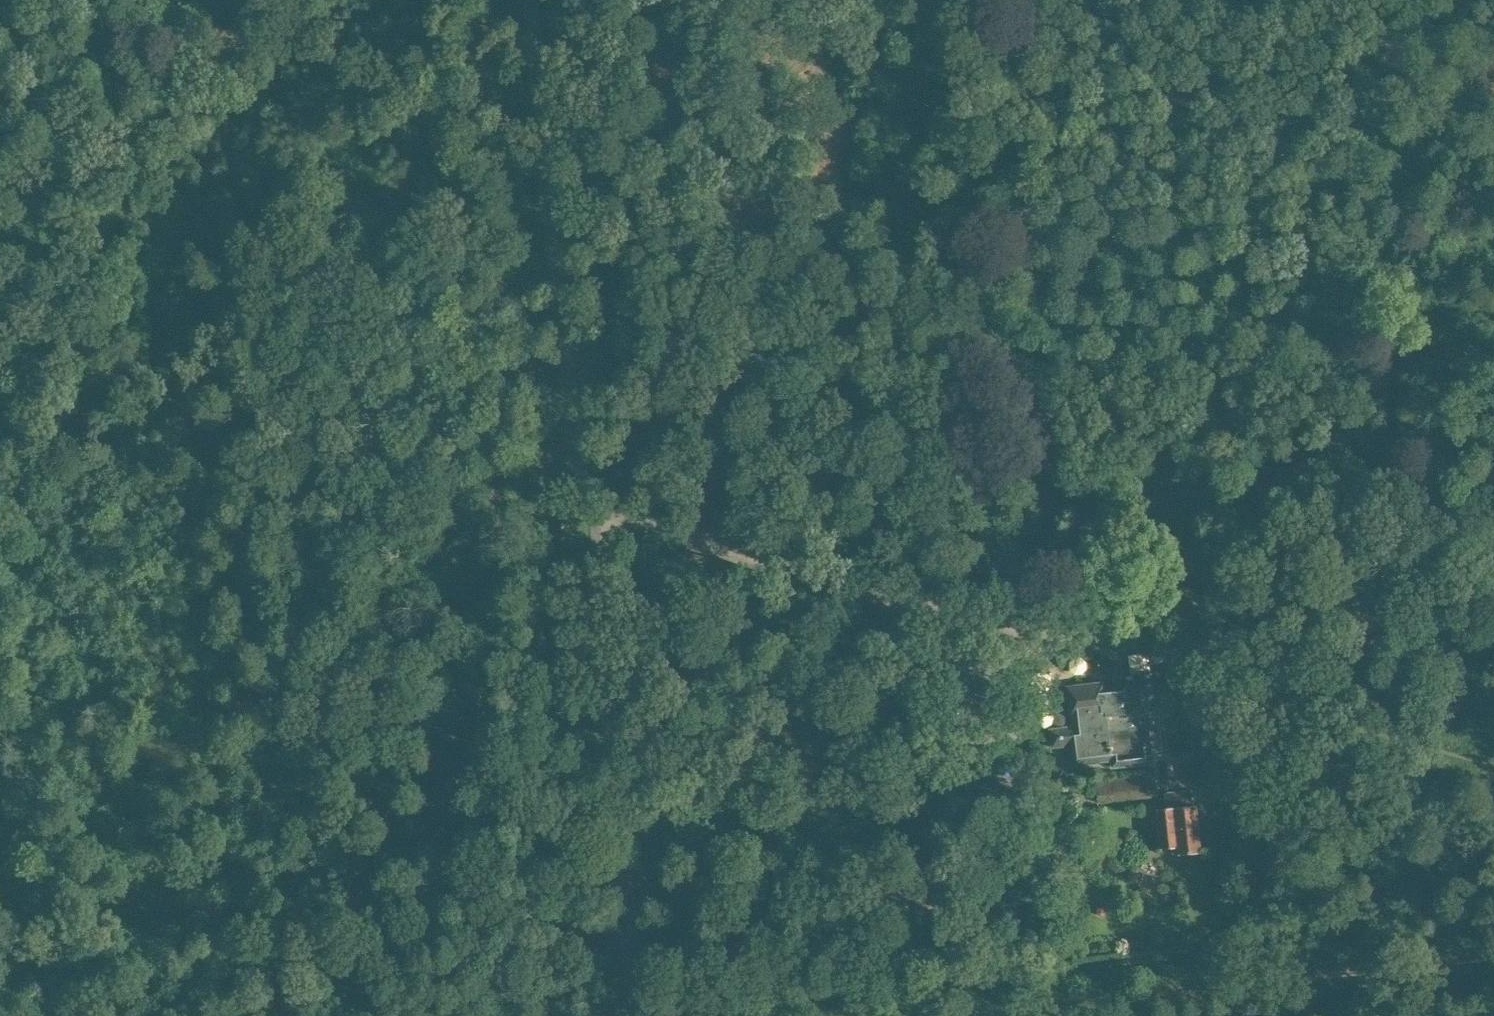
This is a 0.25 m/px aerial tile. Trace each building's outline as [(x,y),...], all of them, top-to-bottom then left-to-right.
[(1167,753),(1158,674),(1122,678),(1123,685),(1104,687),(1104,683),(1067,687),(1071,717),(1073,717),(1074,726),(1051,729),(1053,747),(1071,745),(1073,765),(1112,761),(1112,768),(1153,763),(1152,755),(1167,753)] [(1210,732),(1206,733),(1195,734),(1198,758),(1212,757),(1210,732)] [(1153,775),(1097,781),(1099,802),(1155,796),(1153,775)] [(1166,808),(1158,809),(1162,849),(1179,847),(1180,855),(1201,853),(1196,805),(1194,806),(1192,790),(1164,794),(1166,808)]
